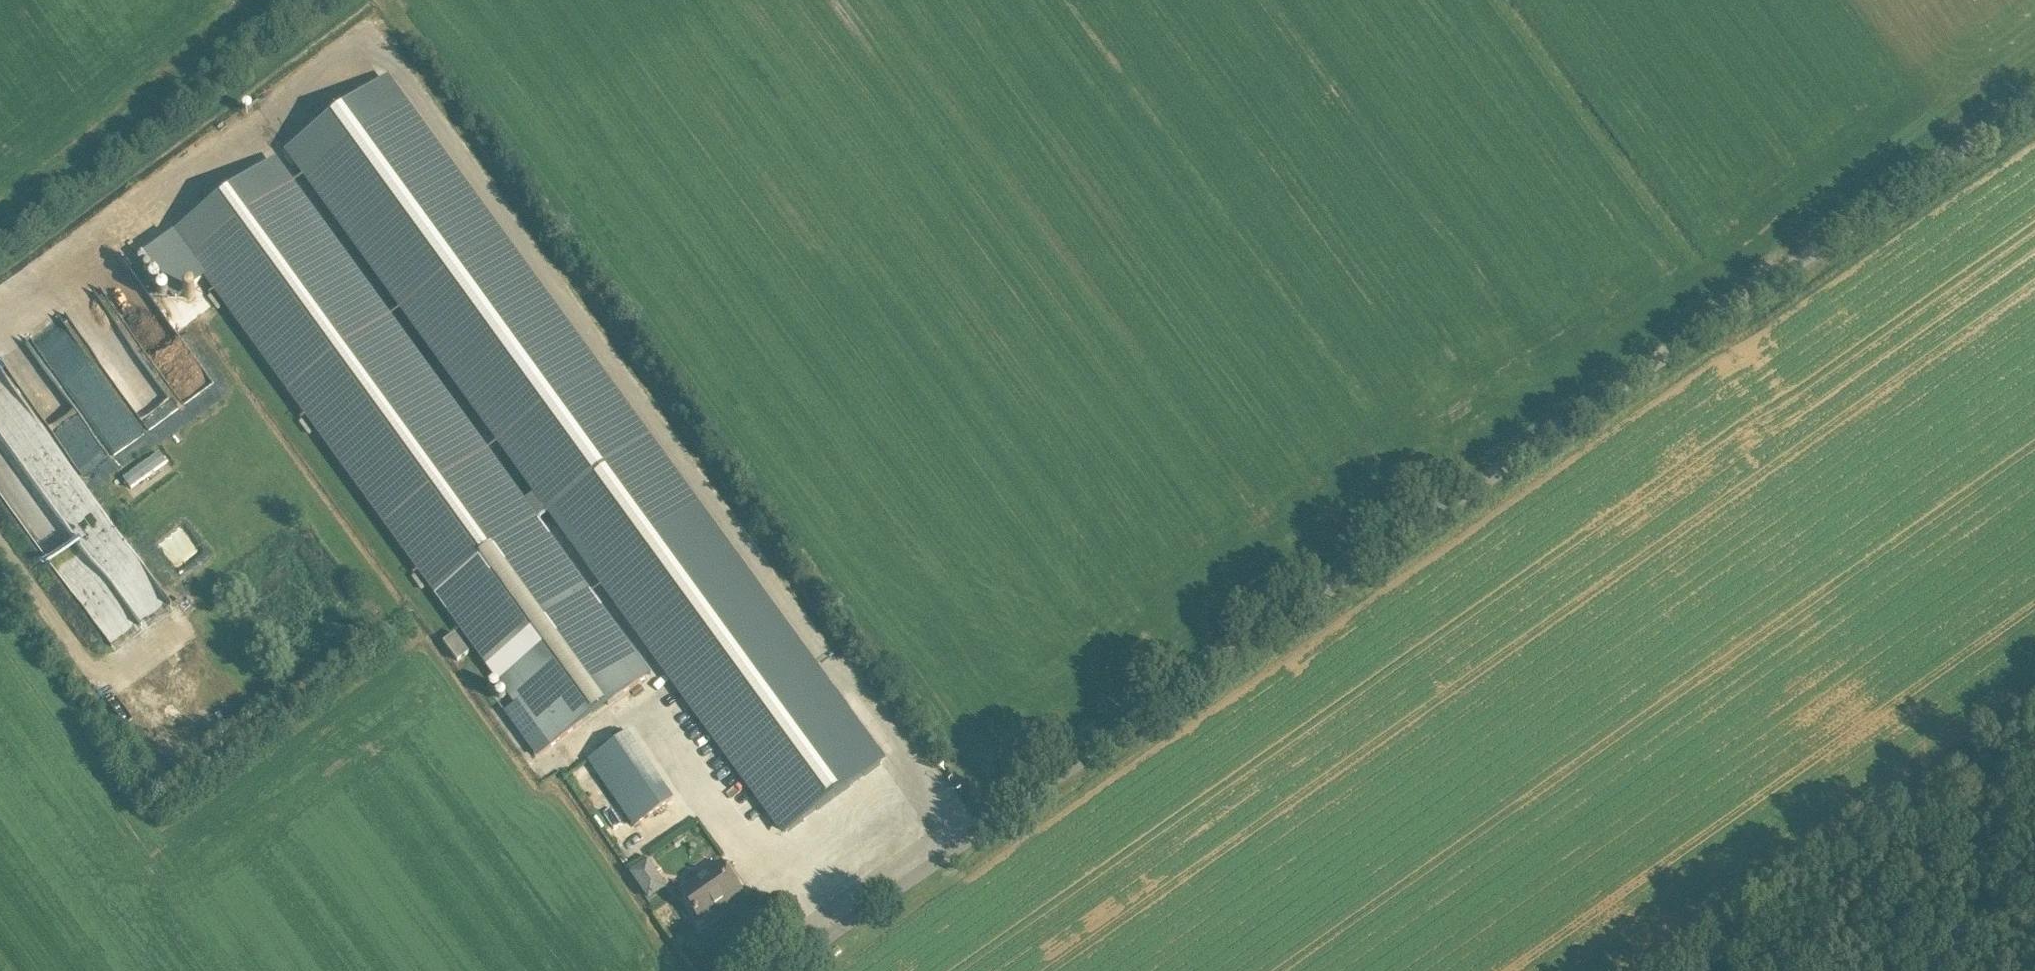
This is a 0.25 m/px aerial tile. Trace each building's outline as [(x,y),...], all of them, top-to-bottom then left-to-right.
[(389,76),(285,152),(533,494),(524,500),(276,159),(172,234),(433,593),(537,517),(545,511),(650,435),(389,76)] [(181,405),(212,384),(132,265),(100,286),(165,384),(133,405),(149,429),(182,406),(181,405)] [(95,365),(62,388),(27,338),(0,357),(0,360),(40,417),(71,395),(111,451),(141,430),(95,365)] [(650,435),(545,511),(782,836),(886,760),(650,435)] [(123,478),(133,491),(170,464),(160,451),(123,478)] [(651,674),(537,517),(433,593),(514,705),(505,712),(537,756),(651,674)] [(114,643),(170,598),(126,544),(102,563),(114,578),(106,585),(114,594),(105,601),(102,596),(94,602),(90,597),(101,588),(96,582),(85,591),(77,581),(69,588),(114,643)] [(444,642),(458,661),(469,653),(455,633),(444,642)] [(589,760),(634,825),(671,798),(626,733),(589,760)] [(647,858),(628,871),(648,900),(667,887),(647,858)] [(680,892),(700,920),(718,908),(717,906),(739,891),(744,897),(744,896),(721,863),(680,892)]
